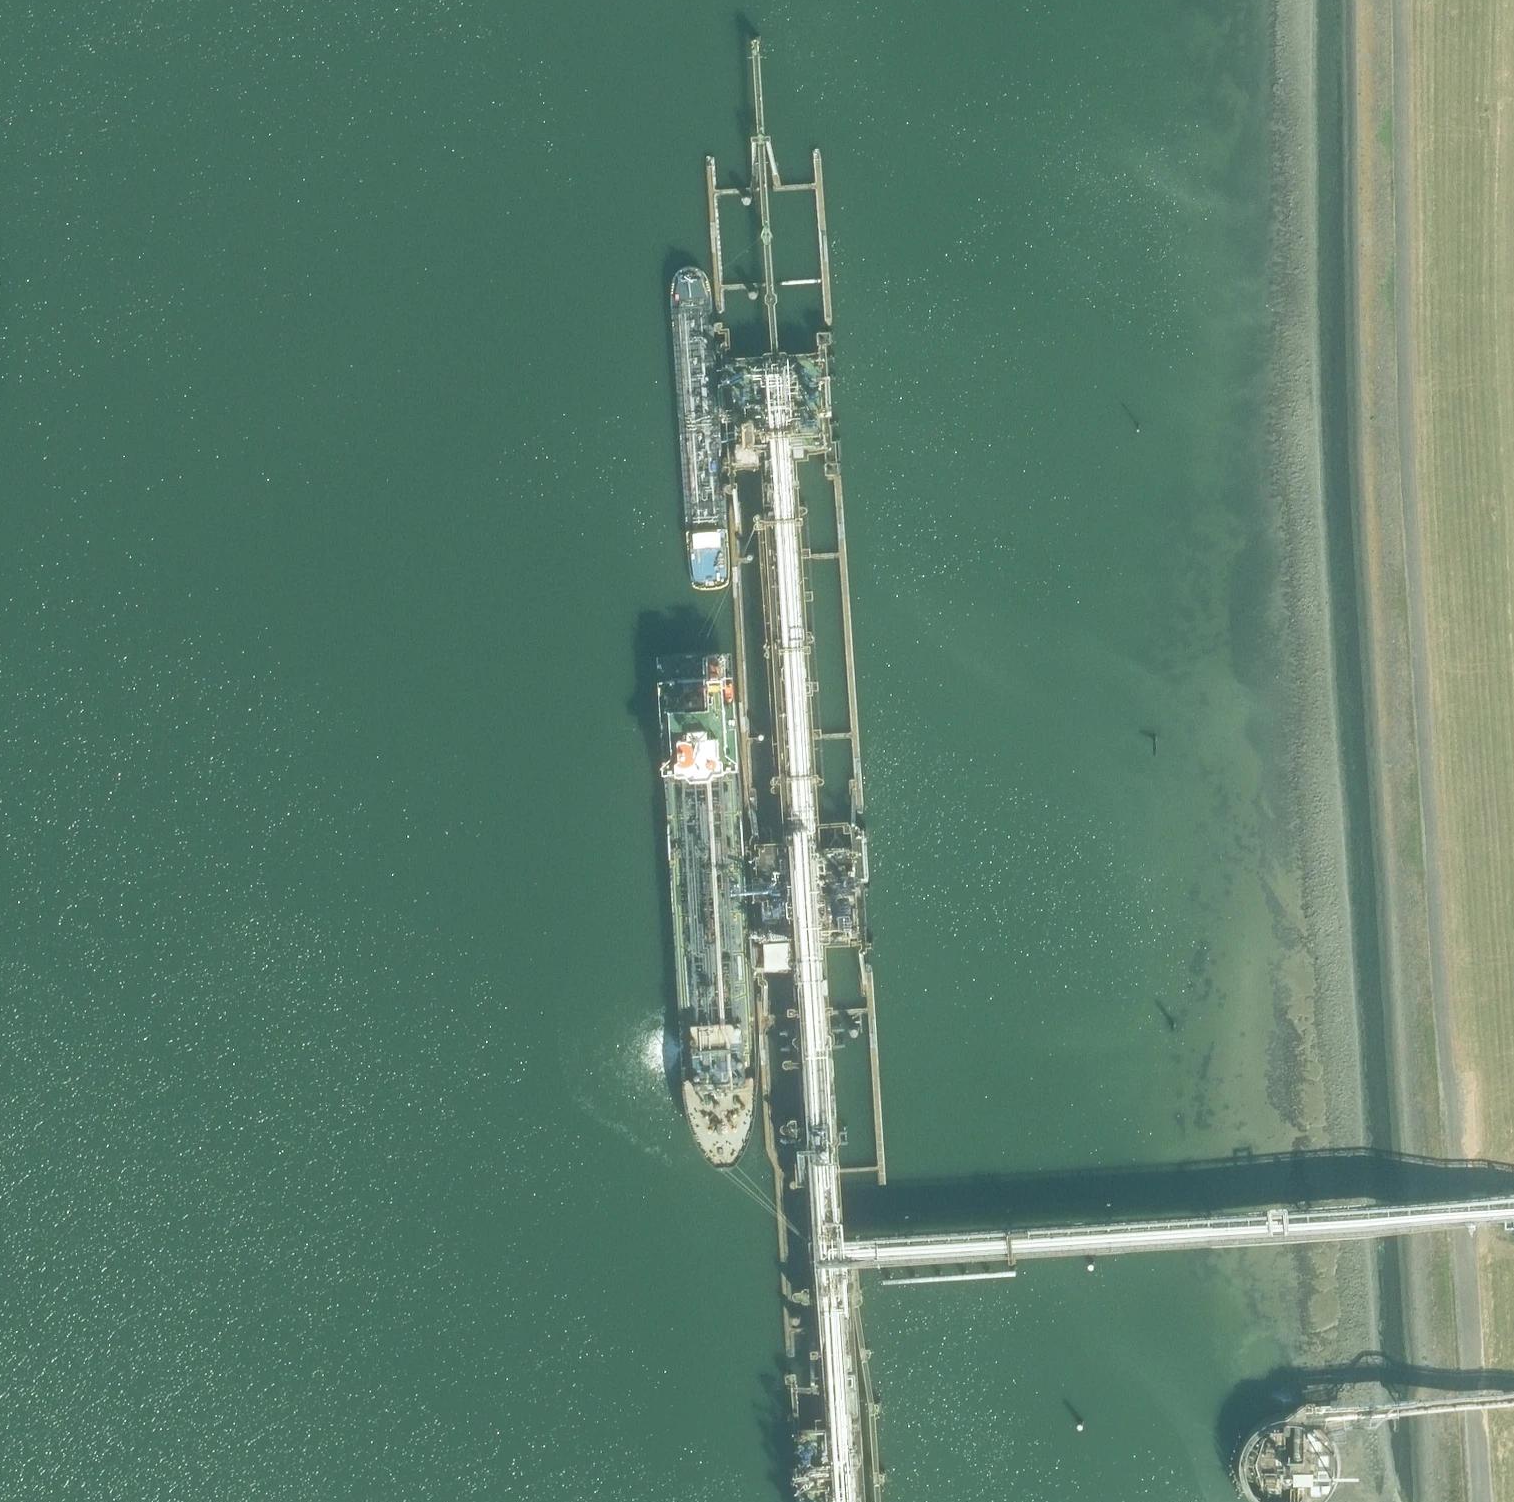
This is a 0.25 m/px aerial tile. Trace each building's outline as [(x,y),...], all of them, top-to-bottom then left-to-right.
[(1340,1459),(1339,1449),(1336,1438),(1331,1430),(1325,1421),(1317,1415),(1307,1409),(1298,1406),(1287,1405),(1275,1406),(1267,1408),(1259,1412),(1249,1419),(1242,1427),(1236,1438),(1233,1448),(1232,1458),(1233,1469),(1235,1478),(1240,1488),(1246,1496),(1252,1501),(1253,1501),(1318,1501),(1324,1497),(1331,1488),(1335,1480),(1339,1469),(1340,1459)]
